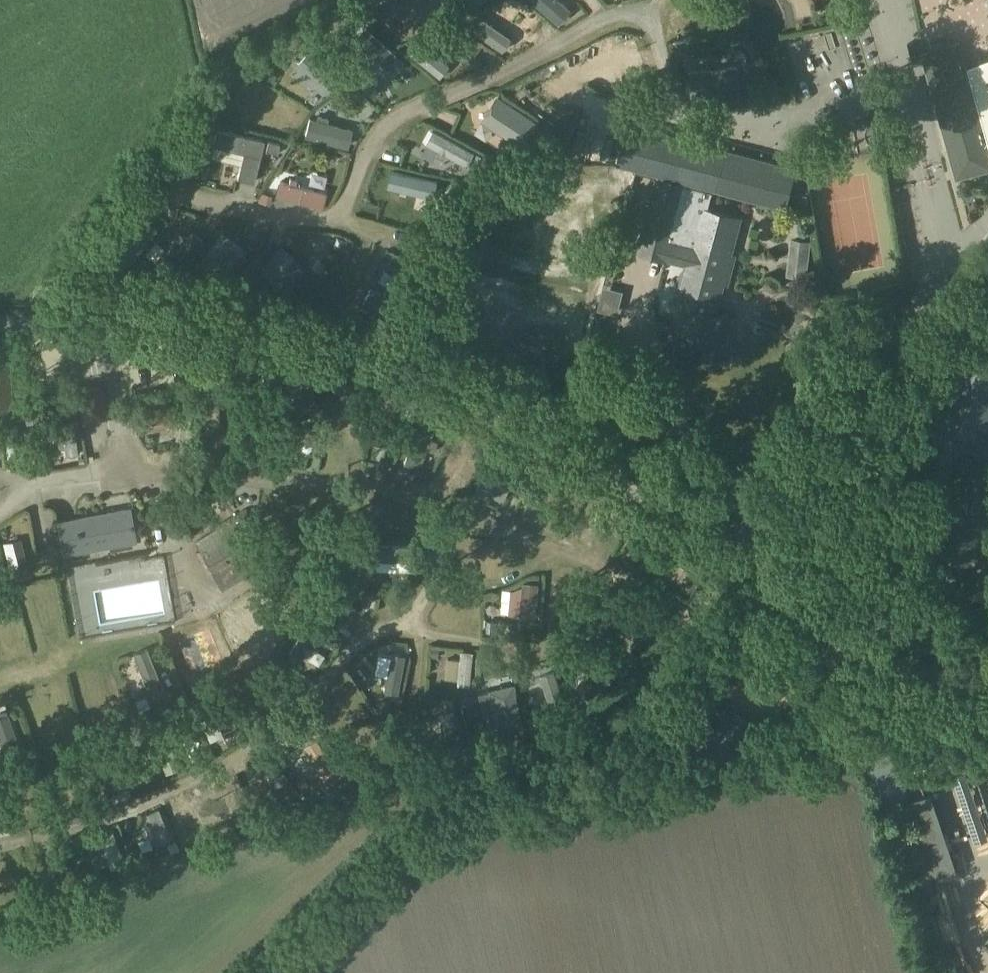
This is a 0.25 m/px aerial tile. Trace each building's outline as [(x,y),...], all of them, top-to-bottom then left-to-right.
[(560,0),(532,0),(558,23),(570,9),(560,0)] [(502,50),(511,38),(494,25),(498,19),(490,13),(486,20),(478,15),(469,27),(502,50)] [(367,28),(346,50),(377,79),(398,57),(367,28)] [(430,41),(426,46),(419,40),(409,52),(441,77),(450,65),(433,52),(437,47),(430,41)] [(686,41),(674,42),(675,54),(687,53),(686,41)] [(921,51),(953,177),(987,168),(987,160),(958,42),(921,51)] [(814,45),(800,49),(812,84),(826,79),(814,45)] [(307,53),(296,66),(329,94),(340,81),(307,53)] [(727,70),(692,72),(694,106),(739,104),(738,70),(735,68),(729,69),(727,70)] [(269,72),(265,79),(272,84),(276,76),(269,72)] [(285,99),(290,86),(277,82),(272,94),(285,99)] [(497,97),(480,123),(522,151),(539,125),(497,97)] [(311,121),(306,138),(345,147),(349,131),(325,125),(327,119),(318,117),(316,122),(311,121)] [(628,127),(619,166),(642,173),(657,177),(684,184),(683,185),(711,193),(768,207),(787,211),(798,170),(778,165),(724,151),(684,141),(651,132),(628,127)] [(217,129),(213,145),(243,152),(240,164),(237,177),(254,181),(263,139),(217,129)] [(426,144),(467,167),(475,153),(434,131),(426,144)] [(278,153),(280,145),(267,142),(265,151),(278,153)] [(386,153),(383,167),(394,169),(397,155),(386,153)] [(389,187),(434,197),(437,181),(392,171),(389,187)] [(657,177),(637,251),(666,259),(686,264),(676,304),(683,306),(677,329),(676,336),(680,342),(688,344),(694,341),(696,334),(726,342),(732,317),(716,313),(723,284),(728,285),(735,255),(729,253),(738,218),(706,210),(711,193),(683,185),(684,184),(657,177)] [(321,206),(325,192),(278,182),(275,196),(321,206)] [(260,192),(258,202),(270,205),(272,195),(260,192)] [(161,269),(172,278),(203,239),(192,230),(161,269)] [(791,238),(787,274),(808,277),(812,240),(791,238)] [(282,245),(260,272),(289,294),(310,267),(282,245)] [(303,257),(315,263),(320,251),(309,246),(303,257)] [(246,259),(233,249),(221,265),(209,256),(199,270),(210,278),(206,284),(214,290),(218,284),(225,289),(246,259)] [(121,272),(126,266),(119,261),(114,267),(121,272)] [(145,275),(151,267),(143,261),(137,269),(145,275)] [(391,319),(409,282),(394,275),(383,298),(369,291),(362,305),(391,319)] [(201,367),(200,356),(188,357),(189,368),(201,367)] [(0,363),(0,410),(13,409),(11,363),(0,363)] [(273,383),(296,392),(293,401),(306,406),(314,385),(277,371),(273,383)] [(76,389),(83,421),(101,417),(95,386),(76,389)] [(405,395),(404,405),(414,407),(416,397),(405,395)] [(173,402),(133,410),(138,435),(178,427),(177,425),(173,405),(173,402)] [(182,404),(173,405),(177,425),(185,424),(182,404)] [(37,413),(25,414),(26,422),(38,422),(37,413)] [(421,418),(403,465),(418,471),(427,448),(433,450),(437,441),(431,438),(437,423),(430,420),(429,421),(421,418)] [(451,418),(432,458),(445,465),(464,424),(451,418)] [(65,455),(79,453),(74,421),(61,423),(62,432),(64,446),(65,455)] [(7,461),(20,460),(18,441),(17,425),(4,426),(7,461)] [(475,488),(490,497),(509,463),(495,454),(475,488)] [(930,540),(973,558),(961,586),(987,597),(987,552),(985,551),(987,542),(987,540),(987,539),(987,538),(987,506),(983,504),(987,492),(987,468),(964,458),(930,540)] [(232,489),(223,494),(227,500),(235,494),(232,489)] [(583,489),(564,520),(572,525),(591,495),(583,489)] [(367,506),(367,519),(395,519),(395,506),(367,506)] [(130,509),(60,522),(66,554),(136,540),(130,509)] [(248,510),(196,541),(213,570),(248,550),(258,568),(268,585),(286,575),(248,510)] [(10,580),(29,575),(20,538),(1,542),(10,580)] [(377,544),(376,559),(421,561),(421,545),(377,544)] [(248,550),(213,570),(224,589),(258,568),(248,550)] [(535,615),(538,583),(523,581),(522,585),(520,614),(535,615)] [(447,589),(446,618),(467,618),(468,589),(447,589)] [(486,623),(485,634),(496,635),(497,624),(486,623)] [(169,658),(193,656),(191,629),(167,632),(169,658)] [(590,698),(623,669),(601,644),(588,655),(598,667),(578,684),(590,698)] [(146,647),(133,652),(151,696),(164,691),(146,647)] [(439,648),(430,647),(430,656),(438,657),(439,648)] [(461,650),(460,659),(458,679),(458,684),(469,686),(472,651),(461,650)] [(639,657),(633,650),(625,657),(631,664),(639,657)] [(391,652),(391,655),(387,675),(384,690),(398,692),(405,654),(391,652)] [(514,684),(489,690),(495,713),(499,732),(524,726),(514,684)] [(463,705),(475,702),(472,691),(460,694),(463,705)] [(194,703),(210,740),(223,734),(207,697),(194,703)] [(378,715),(391,708),(386,698),(373,705),(378,715)] [(432,703),(418,706),(421,717),(435,714),(432,703)] [(728,707),(701,753),(733,772),(761,726),(728,707)] [(21,754),(6,712),(0,714),(0,743),(1,745),(0,745),(0,762),(21,754)] [(439,715),(444,734),(429,738),(433,758),(463,750),(454,712),(439,715)] [(339,777),(316,738),(304,745),(326,785),(339,777)] [(286,799),(297,790),(267,753),(256,762),(286,799)] [(987,775),(987,763),(971,767),(974,779),(987,775)] [(898,771),(874,777),(881,805),(905,798),(898,771)] [(248,809),(233,777),(222,782),(237,814),(248,809)] [(965,811),(980,809),(977,786),(962,788),(965,811)] [(201,793),(190,797),(195,808),(201,821),(203,826),(214,821),(201,793)] [(257,810),(268,805),(264,795),(253,800),(257,810)] [(170,839),(159,810),(147,814),(159,843),(170,839)] [(917,833),(924,849),(938,843),(931,827),(917,833)] [(111,868),(123,863),(112,832),(99,836),(100,839),(110,865),(111,868)] [(948,862),(966,853),(959,840),(942,847),(945,853),(921,865),(925,874),(949,863),(948,862)] [(167,845),(170,852),(179,849),(176,841),(167,845)] [(979,864),(987,872),(987,854),(979,864)]
